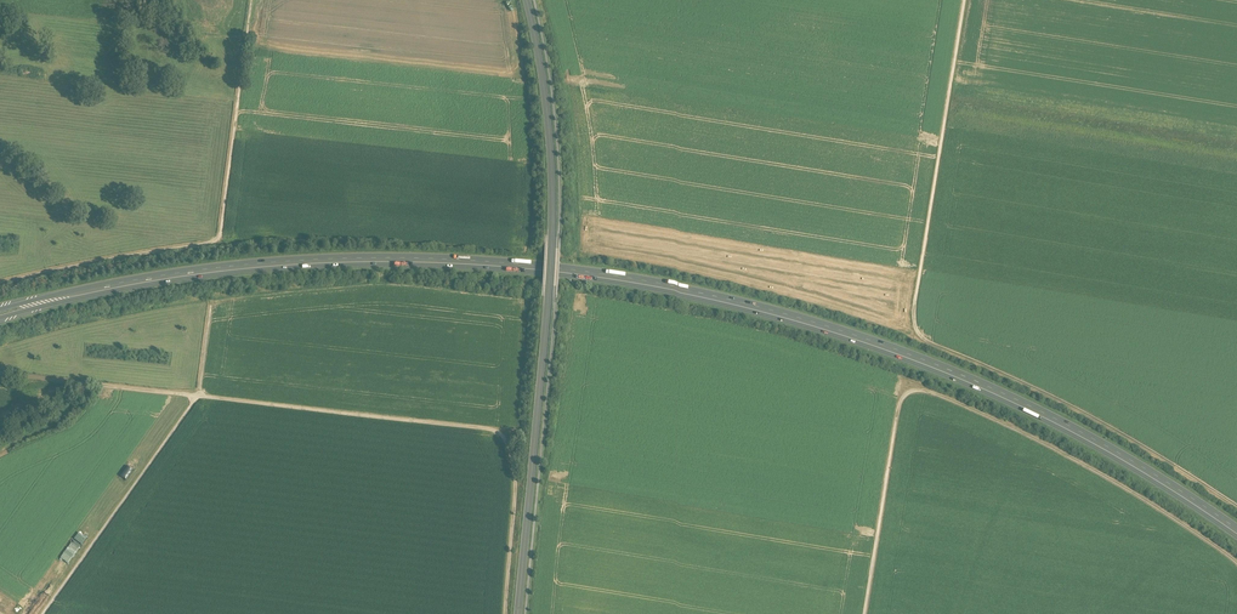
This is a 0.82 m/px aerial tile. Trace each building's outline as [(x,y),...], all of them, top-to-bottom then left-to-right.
[(51,574),(42,588),(47,592),(57,578),(51,574)]
